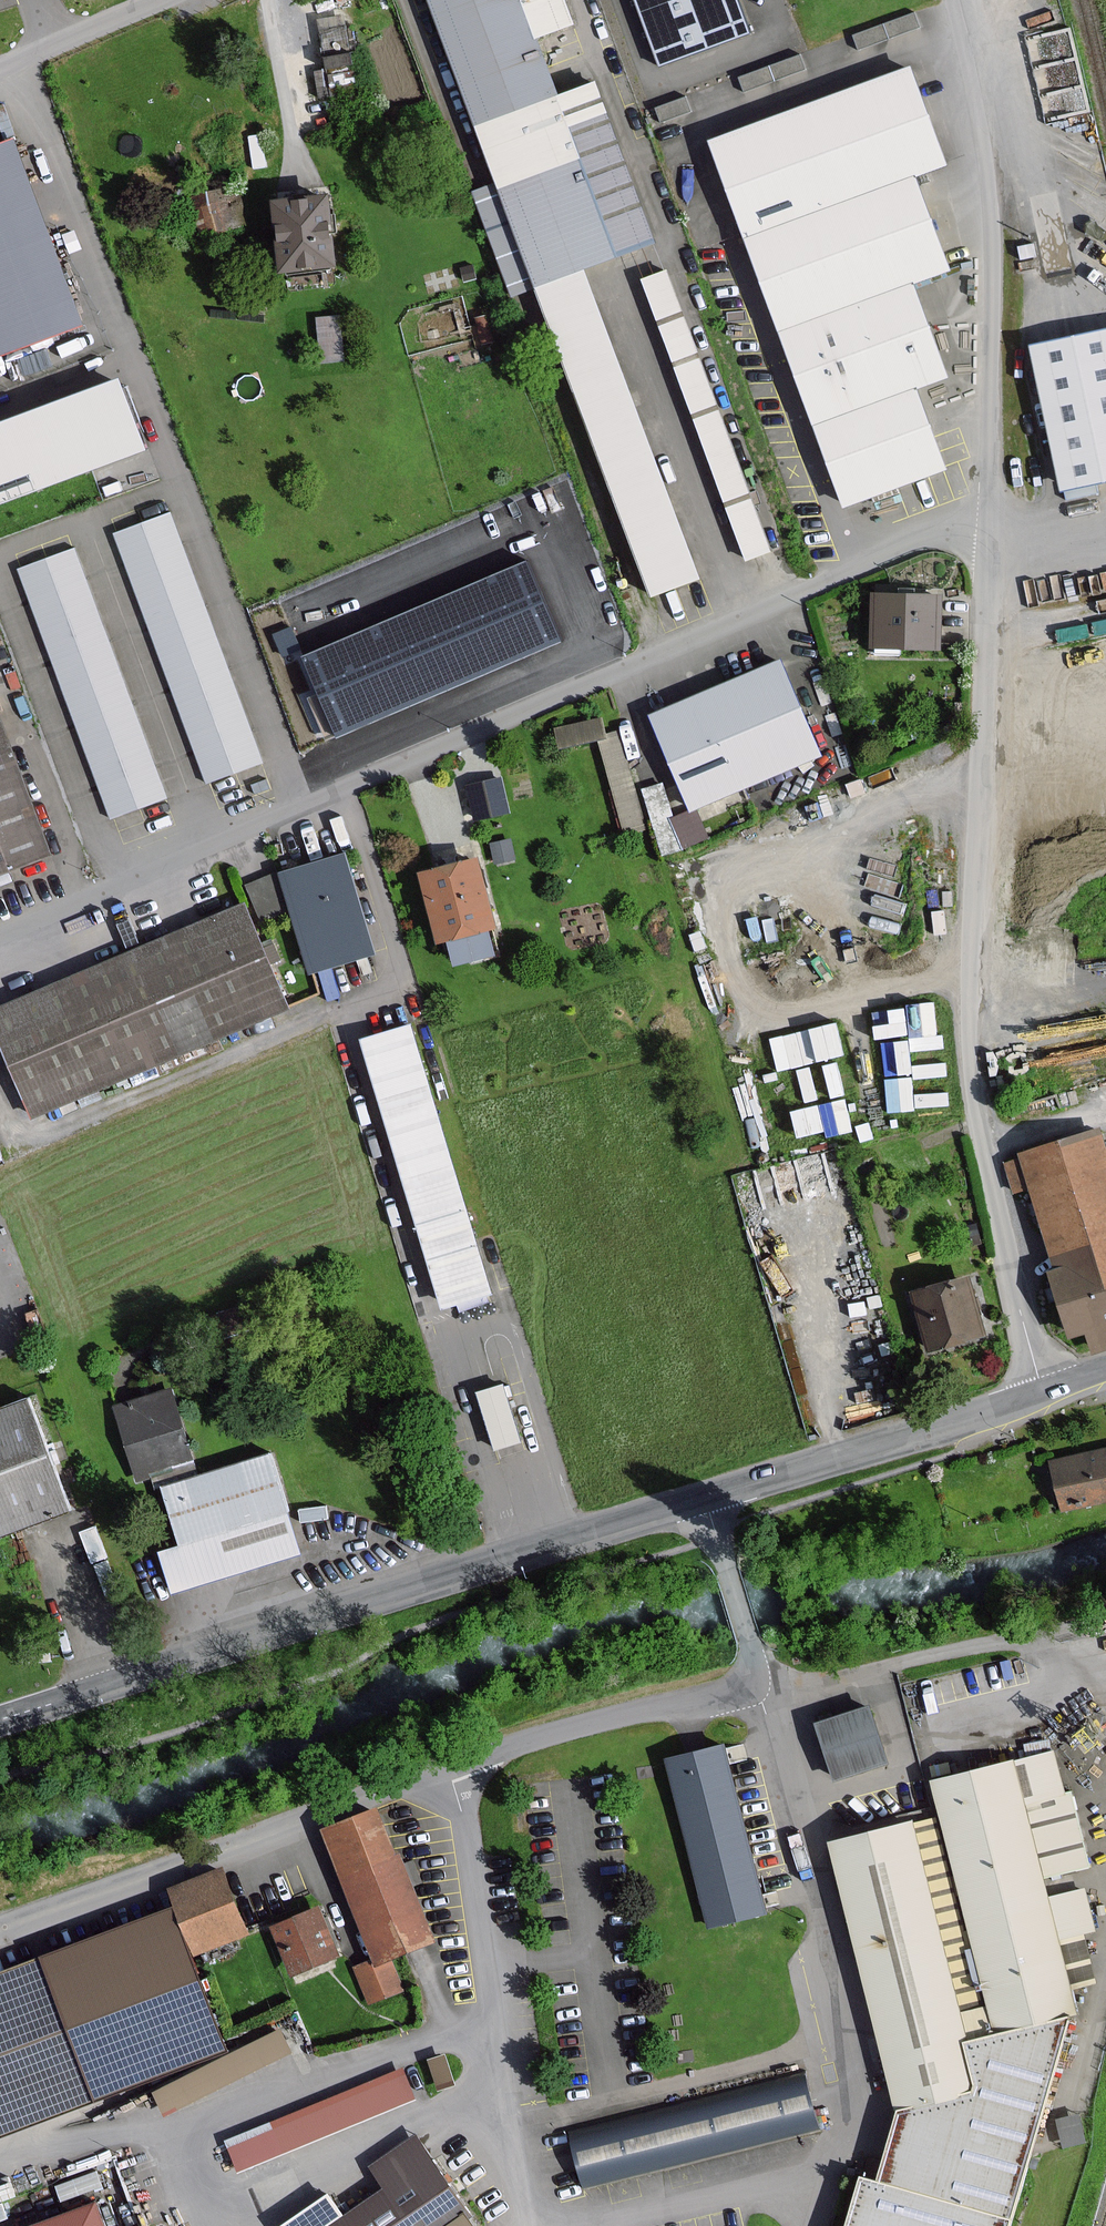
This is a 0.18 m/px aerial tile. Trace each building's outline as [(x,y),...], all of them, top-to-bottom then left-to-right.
[(573,0),(432,0),(660,594),(704,577),(585,267),(661,238),(599,76),(561,91),(540,37),(581,21),(573,0)] [(740,0),(641,0),(664,62),(751,29),(740,0)] [(716,141),(750,231),(917,170),(948,158),(915,68),(716,141)] [(0,147),(0,349),(77,321),(13,143),(0,147)] [(750,231),(754,241),(785,327),(917,278),(952,265),(917,170),(750,231)] [(193,196),(202,236),(249,226),(241,186),(193,196)] [(326,197),(275,203),(282,267),(333,262),(326,197)] [(667,263),(642,272),(742,555),(768,546),(667,263)] [(952,372),(917,278),(785,327),(820,420),(918,384),(952,372)] [(338,308),(316,311),(320,357),(343,355),(338,308)] [(1031,347),(1062,488),(1105,479),(1105,332),(1031,347)] [(145,446),(122,382),(46,408),(69,473),(145,446)] [(949,469),(918,384),(820,420),(851,505),(949,469)] [(69,473),(46,408),(0,424),(0,497),(69,473)] [(171,514),(118,533),(210,780),(263,761),(171,514)] [(166,794),(74,550),(24,569),(116,813),(166,794)] [(555,639),(521,563),(304,659),(338,735),(555,639)] [(937,647),(938,597),(875,595),(873,645),(937,647)] [(791,678),(784,661),(658,714),(680,767),(696,806),(823,753),(791,678)] [(599,733),(621,827),(643,822),(621,727),(605,731),(601,711),(553,722),(558,742),(599,733)] [(51,850),(0,714),(0,869),(51,850)] [(505,774),(468,775),(469,813),(506,811),(505,774)] [(656,846),(705,839),(700,805),(671,810),(665,778),(645,781),(656,846)] [(373,953),(343,854),(280,874),(310,972),(373,953)] [(493,928),(475,859),(421,873),(438,942),(493,928)] [(247,875),(255,910),(283,903),(275,868),(247,875)] [(39,1111),(288,1007),(265,953),(246,907),(194,929),(90,972),(0,1010),(0,1017),(39,1111)] [(870,1005),(872,1035),(937,1028),(934,999),(870,1005)] [(489,1294),(409,1028),(361,1042),(441,1308),(489,1294)] [(802,1097),(843,1088),(836,1055),(795,1065),(802,1097)] [(946,1059),(911,1061),(913,1102),(948,1100),(946,1059)] [(792,1106),(797,1133),(851,1123),(846,1096),(792,1106)] [(1098,1129),(1025,1151),(1026,1157),(1007,1162),(1015,1189),(1032,1184),(1058,1271),(1051,1273),(1069,1334),(1092,1327),(1098,1348),(1105,1346),(1105,1155),(1098,1129)] [(971,1275),(915,1291),(931,1348),(987,1332),(971,1275)] [(518,1442),(502,1387),(478,1394),(494,1450),(518,1442)] [(193,1464),(172,1394),(117,1410),(138,1481),(193,1464)] [(0,1413),(0,1536),(68,1510),(27,1403),(0,1413)] [(1052,1461),(1063,1508),(1105,1498),(1105,1449),(1052,1461)] [(304,1558),(274,1457),(169,1488),(188,1549),(166,1556),(178,1596),(304,1558)] [(889,1759),(873,1706),(819,1723),(836,1776),(889,1759)] [(763,1910),(722,1747),(708,1750),(683,1756),(668,1760),(708,1924),(763,1910)] [(832,1844),(898,2120),(881,2186),(865,2181),(852,2225),(1018,2225),(1084,2000),(1101,1996),(1088,1934),(1103,1930),(1087,1872),(1096,1870),(1077,1794),(1069,1796),(1057,1753),(933,1783),(938,1804),(942,1819),(904,1828),(832,1844)] [(328,1828),(379,1960),(389,1956),(432,1939),(381,1808),(328,1828)] [(226,1871),(174,1891),(180,1908),(196,1950),(248,1931),(226,1871)] [(232,2048),(196,1950),(180,1908),(47,1957),(98,2096),(232,2048)] [(338,1952),(320,1908),(276,1926),(294,1969),(338,1952)] [(369,2002),(402,1989),(389,1956),(379,1960),(356,1968),(369,2002)] [(98,2096),(47,1957),(0,1974),(0,2132),(98,2096)] [(415,2097),(403,2068),(229,2141),(241,2170),(415,2097)] [(820,2129),(806,2075),(574,2135),(588,2189),(820,2129)] [(416,2136),(374,2165),(389,2186),(331,2225),(479,2225),(416,2136)] [(35,2225),(107,2225),(99,2203),(35,2225)]
